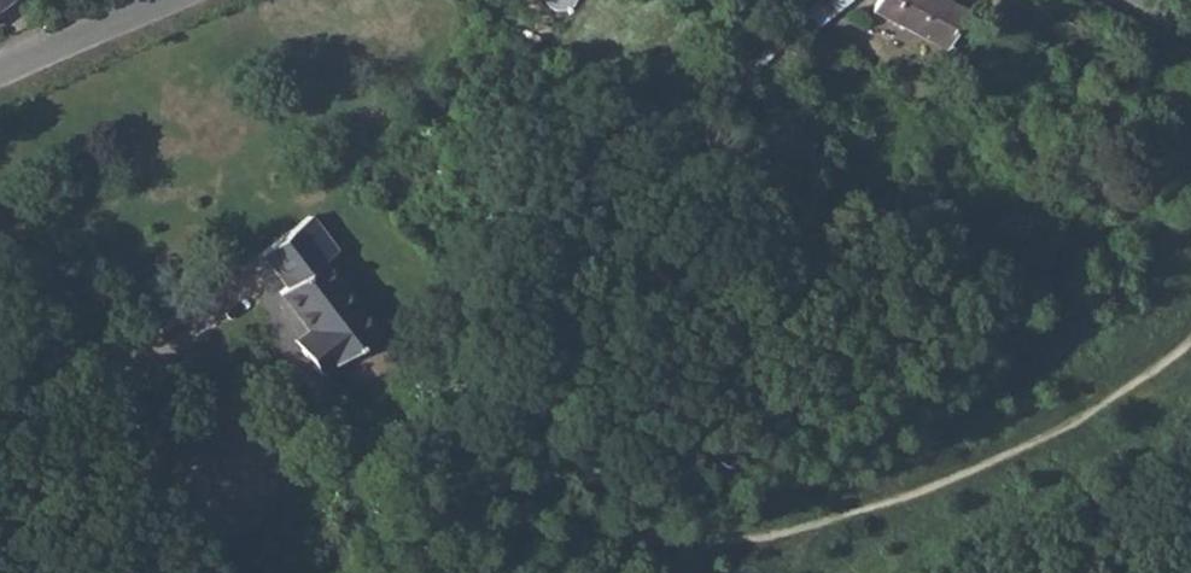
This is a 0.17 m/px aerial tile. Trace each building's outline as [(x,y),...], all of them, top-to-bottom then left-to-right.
[(943,47),(962,9),(944,0),(877,0),(872,10),(943,47)] [(299,341),(322,371),(338,360),(339,362),(382,330),(330,259),(342,250),(316,215),(268,250),(293,285),(286,290),(314,328),(299,341)]
